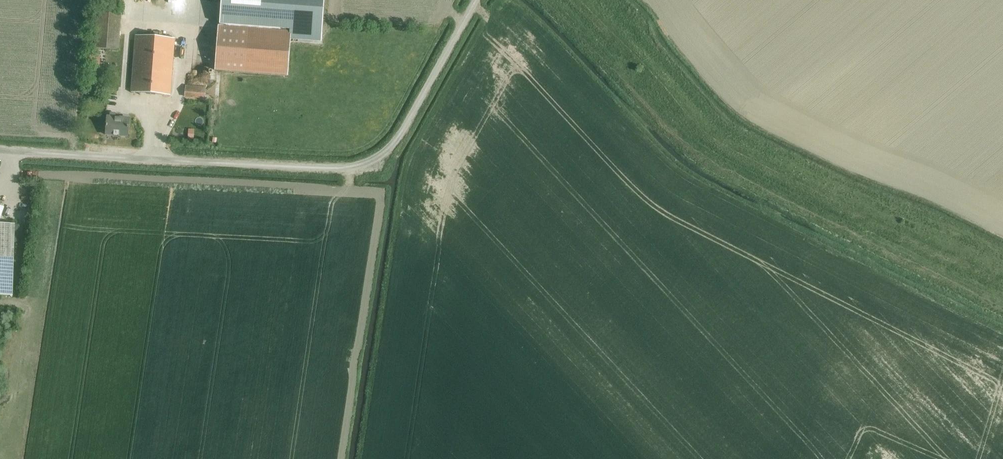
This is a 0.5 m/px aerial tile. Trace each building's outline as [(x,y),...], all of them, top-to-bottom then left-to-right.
[(324,0),(221,0),(220,7),(219,25),(220,26),(291,31),(291,29),(322,31),(324,0)] [(94,48),(118,49),(121,13),(96,12),(94,48)] [(217,70),(287,76),(291,31),(220,26),(217,70)] [(132,90),(171,93),(176,37),(136,33),(132,90)] [(181,95),(206,97),(206,86),(182,85),(181,95)] [(106,135),(128,136),(129,118),(107,117),(106,135)] [(13,298),(15,224),(0,224),(0,298),(13,298)]
